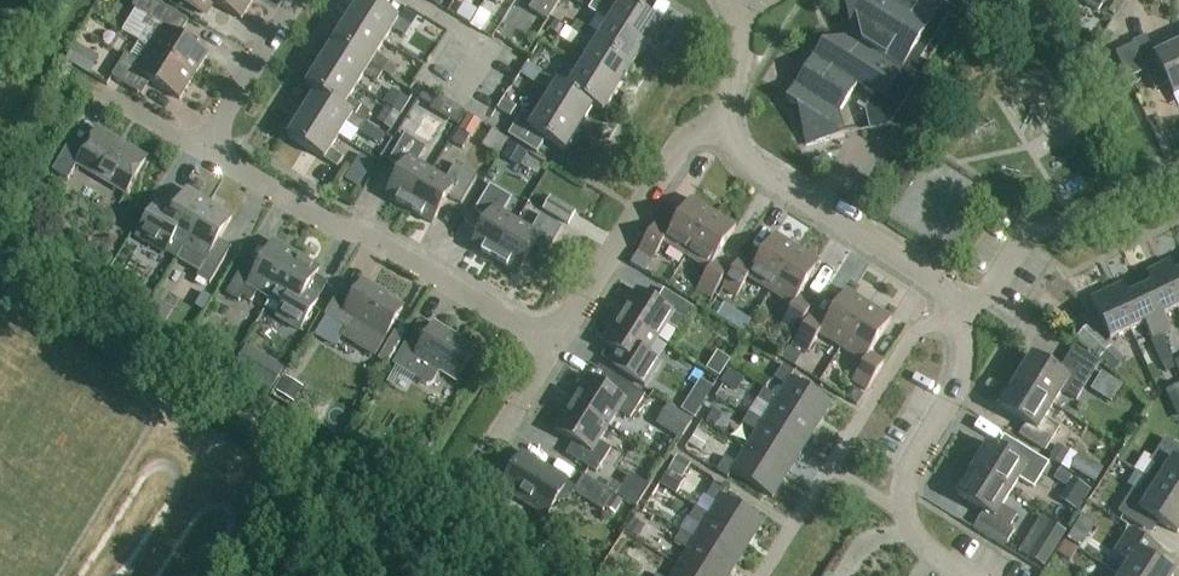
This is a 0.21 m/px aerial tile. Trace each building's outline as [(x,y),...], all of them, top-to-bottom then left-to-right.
[(194,77),(209,55),(175,34),(184,20),(152,0),(137,0),(132,8),(149,18),(144,27),(148,30),(140,44),(151,50),(194,77)] [(206,17),(215,3),(242,20),(254,0),(178,0),(206,17)] [(385,42),(393,29),(406,37),(412,28),(399,20),(368,0),(361,0),(349,20),(385,42)] [(529,10),(548,21),(561,0),(535,0),(529,10)] [(609,24),(645,46),(660,23),(623,0),(596,0),(589,11),(609,24)] [(786,101),(798,108),(806,146),(845,137),(840,114),(857,86),(874,96),(864,111),(870,132),(890,127),(928,65),(921,60),(948,17),(955,21),(961,13),(945,3),(943,6),(934,0),(861,0),(850,17),(855,35),(822,43),(786,101)] [(1079,28),(1090,8),(1075,0),(1030,0),(1079,28)] [(1099,11),(1105,1),(1107,3),(1109,0),(1081,0),(1099,11)] [(1115,17),(1125,0),(1118,0),(1110,14),(1115,17)] [(481,32),(487,21),(476,15),(469,26),(481,32)] [(335,42),(384,72),(389,63),(377,55),(385,42),(349,20),(335,42)] [(562,39),(568,30),(555,22),(550,31),(562,39)] [(579,23),(574,32),(583,38),(588,29),(579,23)] [(631,68),(645,46),(609,24),(601,37),(588,29),(583,38),(631,68)] [(1156,57),(1146,37),(1133,43),(1134,47),(1130,49),(1142,74),(1146,72),(1155,91),(1168,85),(1174,97),(1178,95),(1178,47),(1156,57)] [(618,90),(631,68),(583,38),(577,47),(590,55),(582,68),(618,90)] [(378,82),(384,72),(335,42),(321,64),(357,87),(365,74),(378,82)] [(180,100),(194,77),(151,50),(140,44),(131,57),(126,54),(112,77),(138,94),(147,79),(180,100)] [(389,63),(384,72),(391,77),(397,68),(389,63)] [(349,99),(357,87),(321,64),(307,87),(317,93),(343,109),(343,108),(353,115),(356,117),(366,123),(372,114),(362,107),(349,99)] [(603,113),(618,90),(582,68),(574,81),(561,73),(555,82),(558,84),(568,90),(594,107),(603,113)] [(558,84),(555,82),(545,76),(539,85),(552,93),(544,106),(580,129),(594,107),(568,90),(558,84)] [(392,89),(384,102),(401,113),(409,100),(392,89)] [(425,89),(419,98),(432,106),(438,98),(425,89)] [(360,132),(366,123),(356,117),(353,115),(343,108),(343,109),(317,93),(303,115),(339,138),(347,124),(360,132)] [(512,119),(518,109),(505,101),(499,111),(512,119)] [(566,152),(580,129),(544,106),(536,120),(523,112),(517,121),(508,136),(537,154),(546,140),(566,152)] [(389,109),(380,123),(391,130),(400,115),(389,109)] [(331,151),(339,138),(303,115),(289,138),(325,160),(338,168),(344,159),(331,151)] [(457,130),(450,141),(463,148),(469,137),(457,130)] [(146,160),(97,131),(85,152),(69,143),(52,171),(68,180),(78,164),(127,193),(146,160)] [(409,210),(432,171),(418,163),(427,148),(405,135),(389,162),(402,169),(386,197),(409,210)] [(375,141),(366,155),(378,162),(387,149),(375,141)] [(512,142),(503,157),(518,166),(527,151),(512,142)] [(360,157),(352,168),(365,176),(372,164),(364,159),(360,157)] [(432,171),(409,210),(432,224),(448,197),(461,205),(477,178),(455,164),(446,179),(432,171)] [(495,261),(518,222),(504,213),(512,198),(490,185),(474,212),(487,220),(471,247),(495,261)] [(184,247),(209,205),(186,191),(170,218),(154,209),(138,236),(166,253),(173,241),(184,247)] [(569,224),(576,210),(551,196),(544,210),(569,224)] [(686,257),(714,214),(691,199),(669,234),(655,225),(638,252),(653,262),(664,243),(686,257)] [(209,205),(184,247),(177,259),(191,266),(200,272),(197,277),(210,285),(232,248),(219,241),(232,219),(209,205)] [(714,214),(686,257),(709,271),(697,289),(712,299),(729,271),(715,263),(736,228),(714,214)] [(518,222),(495,261),(518,275),(534,248),(547,255),(563,228),(540,215),(532,230),(518,222)] [(771,293),(798,249),(775,235),(753,270),(739,261),(722,288),(737,297),(748,279),(771,293)] [(271,299),(296,257),(273,243),(260,265),(248,258),(226,294),(239,302),(242,297),(252,302),(258,291),(271,299)] [(798,249),(771,293),(793,307),(782,325),(796,334),(813,307),(799,298),(821,263),(798,249)] [(296,257),(271,299),(284,306),(277,318),(300,331),(328,284),(316,277),(320,270),(296,257)] [(1176,275),(1171,262),(1159,268),(1178,309),(1178,273),(1176,275)] [(1164,316),(1178,309),(1159,268),(1147,273),(1153,286),(1141,291),(1162,336),(1171,331),(1164,316)] [(119,285),(125,276),(115,269),(108,278),(119,285)] [(325,316),(321,323),(344,337),(375,356),(386,339),(403,309),(387,299),(388,297),(363,281),(354,296),(342,289),(325,316)] [(1162,336),(1141,291),(1129,297),(1123,285),(1111,290),(1131,331),(1145,325),(1153,340),(1162,336)] [(621,317),(658,340),(667,325),(679,333),(694,309),(664,290),(657,302),(638,291),(621,317)] [(1110,341),(1131,331),(1111,290),(1091,300),(1110,341)] [(842,349),(869,305),(846,291),(825,326),(810,317),(793,344),(808,353),(819,335),(842,349)] [(203,293),(195,307),(204,312),(212,299),(203,293)] [(752,322),(725,305),(717,317),(743,335),(752,322)] [(869,305),(842,349),(864,363),(853,381),(867,390),(884,363),(870,354),(892,319),(869,305)] [(648,355),(658,340),(621,317),(604,344),(623,356),(615,368),(645,387),(660,363),(648,355)] [(460,340),(435,325),(425,340),(413,332),(393,365),(427,385),(433,384),(442,370),(458,380),(475,353),(458,342),(460,340)] [(1101,361),(1112,348),(1089,327),(1077,340),(1101,361)] [(1077,401),(1095,372),(1100,363),(1074,347),(1059,373),(1032,357),(1017,383),(1054,406),(1063,391),(1077,401)] [(802,357),(789,349),(782,360),(796,368),(802,357)] [(720,378),(727,366),(715,359),(708,371),(720,378)] [(776,402),(817,427),(832,404),(791,378),(795,372),(784,365),(775,379),(786,386),(778,398),(776,402)] [(736,393),(745,380),(730,371),(721,384),(736,393)] [(286,377),(277,392),(294,402),(303,387),(286,377)] [(572,404),(609,427),(618,412),(631,419),(646,396),(615,377),(608,389),(589,377),(572,404)] [(1045,420),(1054,406),(1017,383),(1001,408),(1027,425),(1020,436),(1045,452),(1060,429),(1045,420)] [(1178,404),(1178,387),(1167,392),(1173,407),(1178,404)] [(855,403),(861,393),(853,388),(846,398),(855,403)] [(761,425),(803,451),(817,427),(776,402),(778,398),(765,390),(758,401),(771,409),(763,422),(761,425)] [(691,395),(682,411),(694,418),(703,403),(691,395)] [(1138,430),(1154,424),(1143,396),(1128,402),(1138,430)] [(973,425),(985,416),(974,401),(962,410),(973,425)] [(599,442),(609,427),(572,404),(555,430),(574,442),(566,455),(597,474),(611,450),(599,442)] [(668,406),(655,425),(680,440),(692,421),(668,406)] [(746,449),(788,475),(803,451),(761,425),(763,422),(750,413),(743,424),(756,433),(746,449)] [(699,452),(710,434),(701,428),(690,447),(699,452)] [(1146,479),(1178,500),(1178,447),(1166,439),(1153,460),(1151,462),(1155,465),(1146,479)] [(1064,469),(1075,450),(1061,442),(1050,460),(1064,469)] [(974,470),(1011,493),(1020,479),(1034,488),(1049,465),(1023,449),(1016,460),(990,444),(974,470)] [(773,499),(788,475),(746,449),(736,465),(726,458),(717,472),(728,479),(732,473),(773,499)] [(576,488),(522,455),(502,487),(547,515),(556,501),(559,502),(569,500),(572,494),(603,511),(613,494),(583,476),(576,488)] [(677,458),(668,473),(682,481),(691,467),(677,458)] [(1092,461),(1082,476),(1094,484),(1104,468),(1092,461)] [(1002,507),(1011,493),(974,470),(958,496),(984,512),(977,524),(1008,543),(1015,531),(1010,528),(1017,516),(1002,507)] [(1068,487),(1073,478),(1060,471),(1055,480),(1068,487)] [(636,508),(649,487),(630,475),(617,496),(636,508)] [(1146,479),(1137,493),(1134,490),(1119,513),(1144,530),(1151,518),(1177,535),(1178,532),(1178,500),(1146,479)] [(708,520),(749,546),(764,522),(723,496),(727,491),(715,483),(707,497),(718,504),(710,516),(708,520)] [(660,486),(652,498),(665,506),(672,494),(660,486)] [(614,496),(607,509),(615,514),(622,501),(614,496)] [(693,543),(735,569),(749,546),(708,520),(710,516),(696,508),(689,519),(703,527),(695,540),(693,543)] [(634,521),(626,532),(637,541),(645,529),(634,521)] [(1050,524),(1029,558),(1044,567),(1065,533),(1050,524)] [(695,540),(682,531),(675,542),(688,551),(678,567),(693,575),(730,575),(735,569),(693,543),(695,540)] [(1174,575),(1149,559),(1156,547),(1131,531),(1116,554),(1130,563),(1122,575),(1174,575)] [(678,567),(672,575),(693,575),(678,567)]
